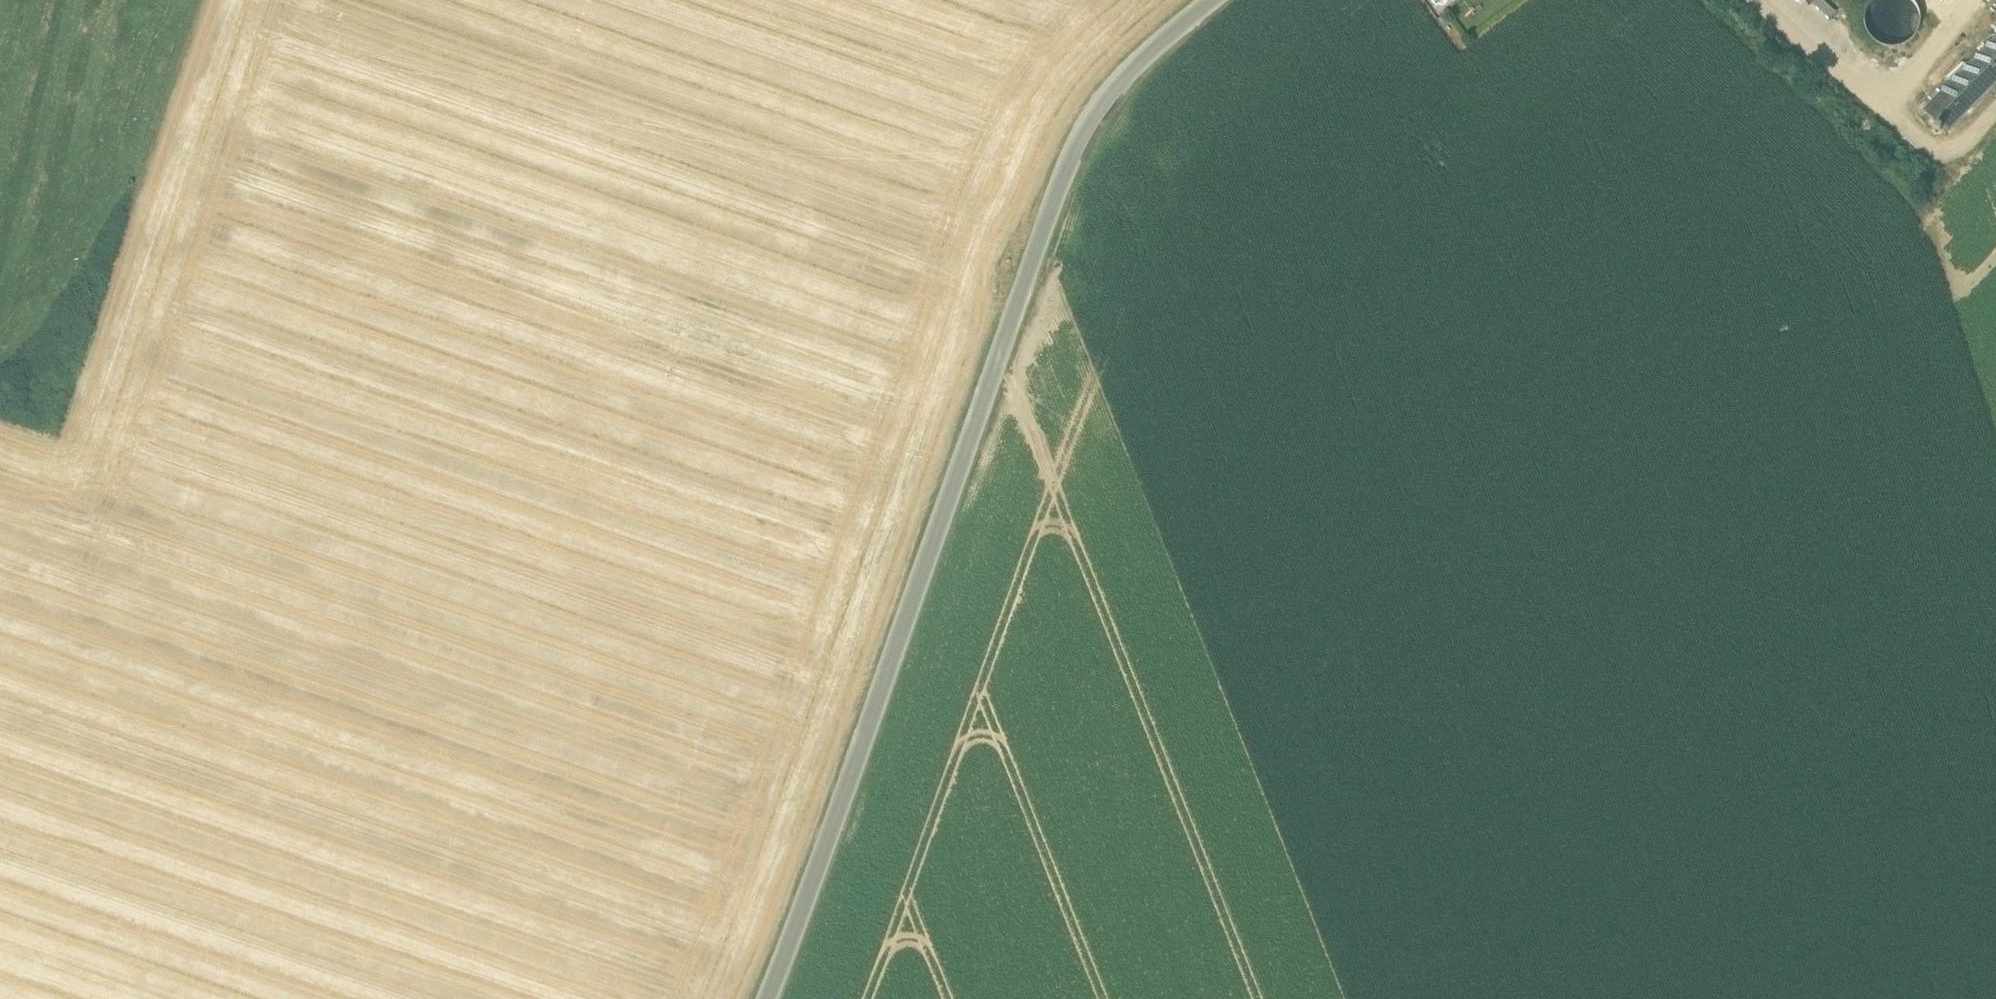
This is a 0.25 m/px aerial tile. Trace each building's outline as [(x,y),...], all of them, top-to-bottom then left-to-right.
[(1921,17),(1919,6),(1915,0),(1871,0),(1866,7),(1864,18),(1866,29),(1873,38),(1882,44),(1893,46),(1904,44),(1913,37),(1919,28),(1921,17)] [(1924,108),(1946,130),(1995,80),(1995,36),(1924,108)]
